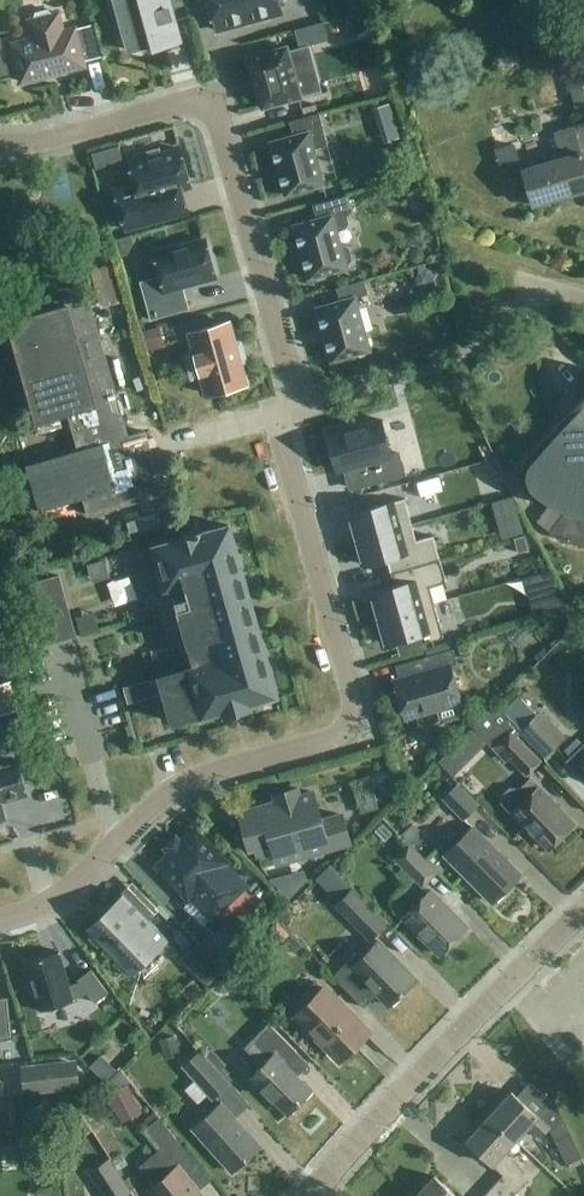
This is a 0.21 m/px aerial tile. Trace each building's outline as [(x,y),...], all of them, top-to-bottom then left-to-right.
[(128,51),(152,44),(154,49),(178,42),(169,8),(183,4),(181,0),(113,0),(128,51)] [(200,1),(205,18),(208,19),(213,18),(216,31),(280,14),(277,0),(201,0),(200,1)] [(368,0),(351,0),(353,11),(369,8),(368,0)] [(11,44),(21,82),(84,67),(83,62),(102,57),(94,25),(75,29),(75,28),(63,31),(58,14),(52,15),(47,10),(36,13),(34,20),(28,21),(32,39),(11,44)] [(328,40),(323,22),(295,30),(299,47),(328,40)] [(558,40),(574,108),(583,106),(583,36),(583,34),(558,40)] [(287,46),(247,57),(261,109),(301,98),(287,46)] [(293,136),(270,142),(285,196),(323,185),(313,149),(327,146),(318,113),(289,122),(293,136)] [(533,204),(583,189),(583,156),(583,155),(583,123),(555,132),(562,158),(523,170),(533,204)] [(129,163),(135,185),(114,191),(125,230),(163,219),(157,196),(190,186),(180,149),(160,155),(158,149),(133,156),(135,162),(129,163)] [(316,220),(294,226),(308,279),(346,269),(345,265),(348,264),(350,259),(348,249),(343,246),(340,247),(336,231),(344,229),(347,224),(344,214),(352,212),(347,195),(312,205),(316,220)] [(182,286),(215,277),(205,240),(154,254),(160,276),(139,282),(150,321),(188,310),(182,286)] [(109,264),(89,270),(100,310),(120,304),(109,264)] [(340,302),(316,308),(331,361),(369,351),(355,298),(368,295),(364,280),(336,288),(340,302)] [(88,516),(162,495),(145,432),(127,437),(88,300),(68,306),(67,305),(7,322),(36,423),(68,414),(79,451),(26,466),(39,511),(83,498),(88,516)] [(165,322),(168,345),(187,342),(184,319),(165,322)] [(206,395),(245,384),(228,323),(190,334),(195,353),(185,356),(191,378),(201,375),(206,395)] [(147,353),(164,348),(159,328),(141,333),(147,353)] [(566,511),(550,533),(560,540),(583,549),(583,396),(525,460),(522,464),(520,468),(520,473),(520,476),(522,484),(524,486),(527,489),(529,491),(543,500),(566,511)] [(336,440),(347,480),(406,465),(396,425),(336,440)] [(352,506),(358,525),(400,515),(393,496),(352,506)] [(227,525),(138,550),(141,562),(135,564),(140,585),(147,583),(149,590),(192,578),(199,601),(176,607),(193,666),(159,676),(172,722),(223,708),(224,715),(250,707),(248,700),(275,693),(227,525)] [(372,573),(408,562),(401,541),(365,552),(372,573)] [(433,603),(429,587),(445,582),(439,560),(390,573),(394,587),(371,593),(378,619),(433,603)] [(59,575),(30,583),(47,645),(77,637),(59,575)] [(443,638),(433,603),(378,619),(385,644),(395,642),(423,634),(426,643),(443,638)] [(117,661),(141,658),(138,630),(113,634),(117,661)] [(427,672),(394,681),(405,718),(436,709),(440,723),(459,718),(454,704),(460,702),(449,666),(457,664),(453,649),(423,658),(427,672)] [(141,696),(157,690),(151,674),(135,680),(141,696)] [(566,737),(541,709),(518,730),(544,758),(566,737)] [(9,747),(3,724),(0,725),(0,750),(9,747)] [(525,773),(539,760),(509,729),(492,745),(505,759),(509,756),(525,773)] [(565,761),(582,779),(583,777),(583,742),(565,761)] [(7,798),(7,800),(26,795),(18,765),(0,770),(0,800),(7,798)] [(465,789),(484,810),(497,798),(478,777),(465,789)] [(574,823),(539,787),(529,777),(519,788),(510,787),(501,795),(501,804),(511,814),(513,812),(549,848),(574,823)] [(443,798),(463,818),(477,804),(456,784),(443,798)] [(277,801),(240,812),(250,847),(256,846),(258,854),(275,849),(279,862),(350,842),(342,813),(322,818),(314,791),(300,794),(299,788),(275,794),(277,801)] [(472,826),(445,854),(493,902),(520,874),(472,826)] [(156,867),(189,900),(196,893),(216,914),(245,886),(225,865),(227,863),(195,830),(156,867)] [(395,858),(423,885),(436,871),(409,844),(395,858)] [(325,858),(302,865),(308,887),(333,880),(330,867),(343,863),(338,848),(324,852),(325,858)] [(387,923),(351,888),(333,907),(369,942),(387,923)] [(468,927),(430,889),(403,917),(440,955),(468,927)] [(86,929),(85,930),(131,977),(132,976),(130,973),(164,939),(167,942),(168,941),(139,911),(138,912),(123,898),(89,932),(86,929)] [(227,922),(201,947),(223,969),(248,944),(227,922)] [(377,994),(389,1005),(416,978),(378,940),(352,966),(347,962),(333,976),(364,1007),(377,994)] [(53,944),(16,954),(37,1013),(69,1003),(85,1009),(89,1020),(114,1008),(105,996),(91,975),(83,979),(87,985),(68,990),(53,944)] [(233,987),(251,988),(252,974),(233,973),(233,987)] [(324,988),(297,1015),(337,1056),(365,1029),(324,988)] [(268,1023),(244,1047),(262,1066),(248,1080),(259,1092),(263,1089),(287,1113),(310,1090),(284,1064),(297,1052),(268,1023)] [(180,1054),(175,1036),(160,1040),(165,1059),(180,1054)] [(199,1051),(183,1066),(212,1098),(228,1084),(199,1051)] [(21,1066),(24,1094),(80,1089),(77,1061),(21,1066)] [(142,1113),(128,1083),(107,1093),(121,1123),(142,1113)] [(513,1093),(491,1116),(517,1140),(528,1127),(541,1139),(551,1129),(567,1163),(580,1157),(552,1100),(538,1116),(513,1093)] [(221,1102),(192,1128),(232,1172),(261,1146),(221,1102)] [(512,1195),(526,1180),(505,1153),(517,1140),(491,1116),(468,1141),(505,1176),(489,1193),(492,1195),(513,1195),(512,1195)] [(183,1149),(158,1119),(150,1126),(143,1132),(158,1150),(158,1151),(167,1162),(183,1149)] [(150,1189),(156,1195),(203,1195),(199,1191),(212,1181),(185,1147),(183,1149),(167,1162),(158,1151),(140,1166),(155,1185),(150,1189)] [(90,1172),(105,1195),(122,1195),(130,1191),(110,1160),(90,1172)] [(435,1176),(417,1195),(456,1195),(435,1176)]
